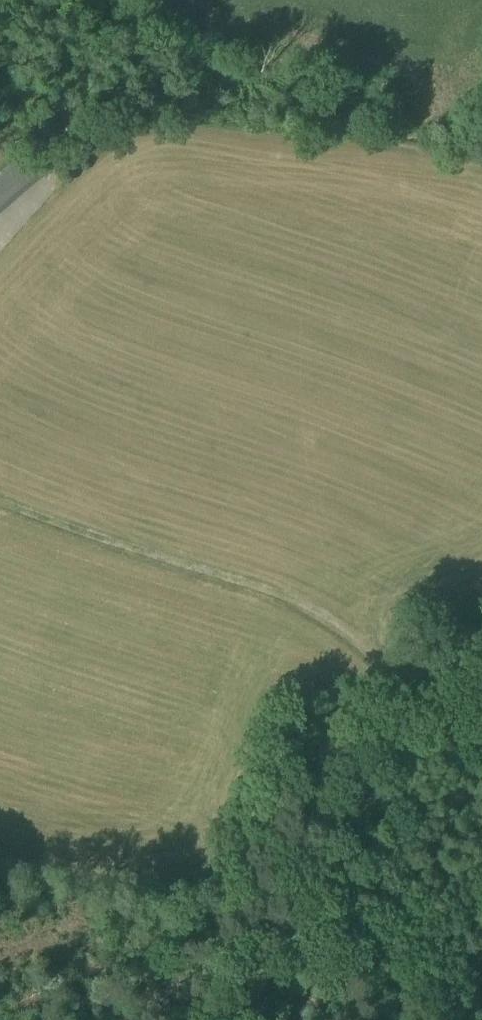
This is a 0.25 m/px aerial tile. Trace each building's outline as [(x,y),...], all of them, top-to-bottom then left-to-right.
[(42,180),(27,161),(0,184),(0,215),(42,180)]
